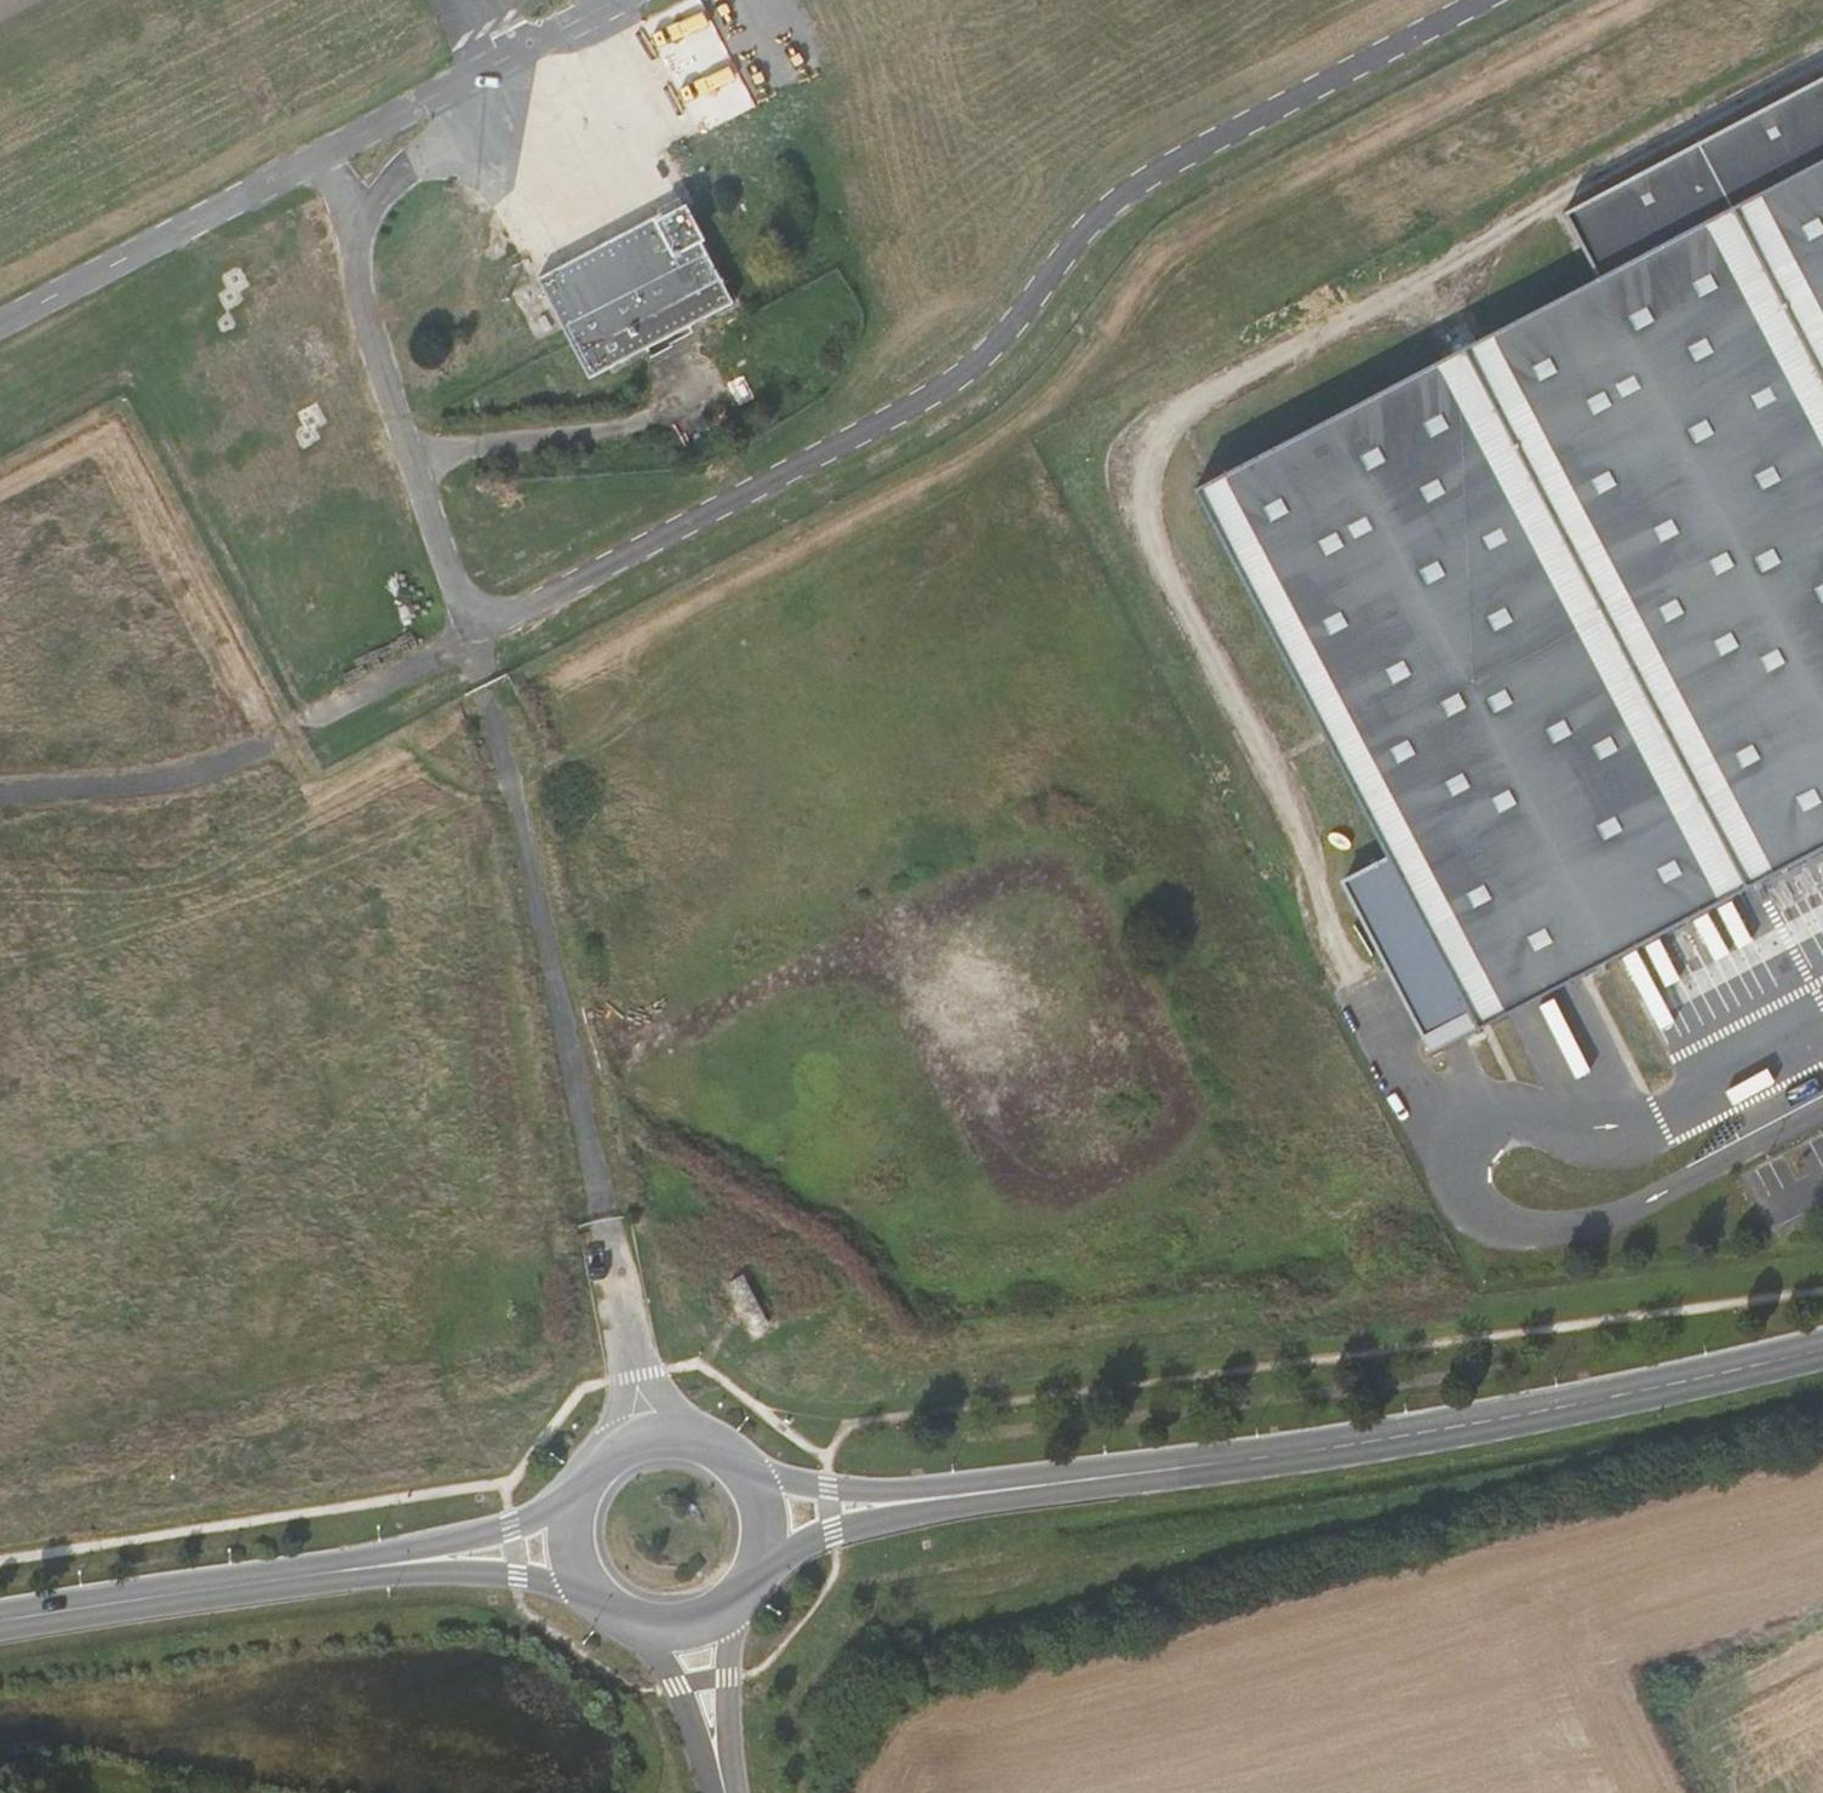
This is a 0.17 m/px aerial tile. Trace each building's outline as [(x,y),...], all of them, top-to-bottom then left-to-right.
[(1564,215),(1598,281),(1489,339),(1445,363),(1198,496),(1324,731),(1329,742),(1392,859),(1343,885),(1383,962),(1431,1055),(1479,1029),(1483,1035),(1822,855),(1822,80),(1564,215)] [(680,198),(530,278),(586,385),(732,308),(680,198)]
